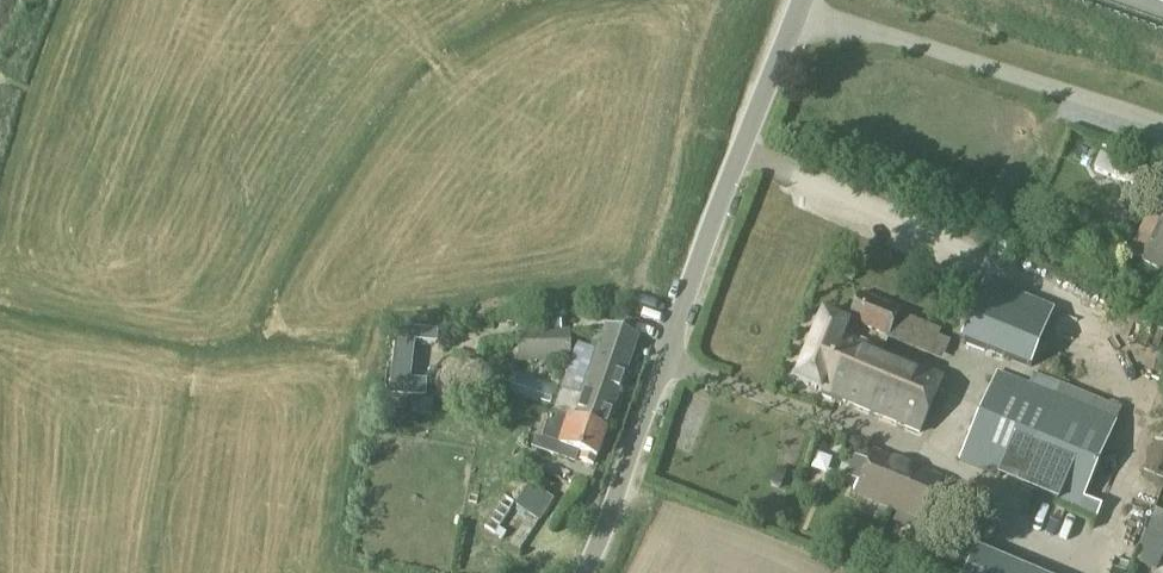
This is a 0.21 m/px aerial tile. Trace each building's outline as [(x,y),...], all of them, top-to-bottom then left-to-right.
[(1142,263),(1162,273),(1162,223),(1142,263)] [(984,281),(959,342),(1030,370),(1055,309),(984,281)] [(890,337),(900,312),(859,294),(849,319),(890,337)] [(921,433),(943,378),(844,337),(849,325),(823,314),(795,381),(921,433)] [(561,393),(554,413),(606,431),(639,339),(607,328),(583,398),(578,396),(561,393)] [(399,329),(392,397),(425,397),(426,382),(410,381),(414,343),(437,344),(437,332),(399,329)] [(519,364),(571,361),(570,331),(517,334),(519,364)] [(463,356),(454,383),(470,389),(479,361),(463,356)] [(1079,510),(1117,423),(999,372),(961,460),(1079,510)] [(410,412),(433,414),(434,399),(411,397),(410,412)] [(382,409),(406,411),(406,400),(383,398),(382,409)] [(552,412),(542,439),(583,453),(581,459),(583,461),(594,464),(596,458),(597,458),(606,431),(554,413),(552,412)] [(845,477),(861,483),(856,494),(926,523),(951,533),(960,511),(935,501),(944,479),(874,450),(869,462),(854,456),(845,477)] [(540,521),(553,500),(529,486),(517,506),(540,521)] [(965,572),(1032,572),(975,549),(965,572)]
